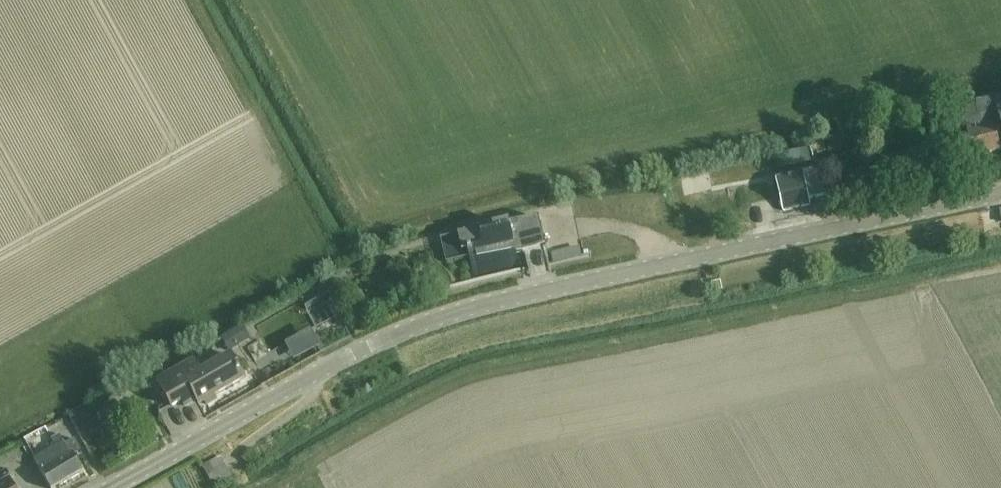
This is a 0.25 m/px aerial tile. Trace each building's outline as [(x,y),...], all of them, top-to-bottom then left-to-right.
[(968,137),(973,157),(1000,150),(1000,99),(994,100),(994,99),(983,102),(983,103),(977,105),(980,118),(960,123),(962,129),(966,128),(968,137)] [(915,122),(864,132),(866,144),(895,138),(893,131),(900,130),(902,138),(917,135),(915,122)] [(811,163),(808,150),(776,157),(779,170),(811,163)] [(777,182),(779,193),(783,211),(810,205),(809,201),(826,197),(821,172),(777,182)] [(464,236),(441,241),(447,264),(469,259),(473,276),(519,265),(515,250),(544,243),(545,247),(539,219),(517,224),(518,229),(511,231),(494,235),(482,238),(480,231),(464,236)] [(573,250),(599,246),(597,236),(571,241),(573,250)] [(720,281),(711,283),(713,292),(722,290),(720,281)] [(238,347),(248,341),(241,330),(232,335),(238,347)] [(168,410),(182,402),(185,407),(197,401),(199,405),(244,379),(234,362),(231,357),(201,374),(194,362),(154,385),(168,410)] [(110,401),(94,406),(99,425),(115,420),(110,401)] [(89,406),(71,415),(78,427),(95,419),(89,406)] [(34,460),(34,461),(35,461),(41,472),(40,473),(40,474),(41,473),(50,487),(56,487),(83,472),(74,456),(81,452),(75,440),(65,446),(59,436),(51,440),(55,448),(34,460)] [(252,449),(242,460),(251,467),(260,457),(252,449)] [(202,467),(214,487),(231,477),(220,457),(202,467)]
